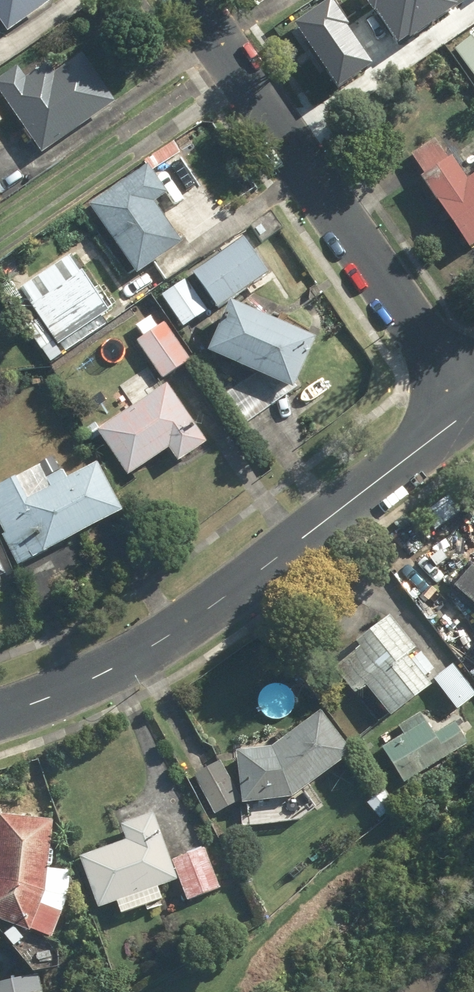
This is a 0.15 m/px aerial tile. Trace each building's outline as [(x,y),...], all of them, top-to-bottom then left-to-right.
[(4,37),(49,6),(45,0),(0,0),(0,32),(4,37)] [(341,91),(378,65),(333,0),(325,0),(293,22),(341,91)] [(400,47),(468,0),(367,0),(400,47)] [(454,51),(473,79),(473,37),(454,51)] [(0,80),(0,97),(41,156),(112,106),(79,59),(54,76),(47,67),(27,81),(18,68),(0,80)] [(169,198),(153,176),(180,157),(173,146),(141,167),(143,170),(87,209),(135,278),(180,247),(154,209),(169,198)] [(283,233),(270,213),(250,226),(263,246),(283,233)] [(265,277),(240,242),(191,278),(216,313),(265,277)] [(15,296),(52,343),(39,353),(49,366),(62,356),(59,352),(108,314),(65,258),(15,296)] [(207,314),(185,281),(161,297),(183,330),(207,314)] [(313,346),(224,307),(202,358),(214,363),(205,369),(241,428),(291,397),(313,346)] [(134,329),(142,340),(136,344),(163,382),(192,360),(164,323),(156,329),(148,318),(134,329)] [(207,448),(164,387),(97,434),(128,477),(165,450),(178,469),(207,448)] [(0,485),(0,531),(19,567),(119,515),(95,469),(68,483),(65,476),(49,484),(39,464),(0,485)] [(444,586),(473,614),(473,555),(444,586)] [(387,615),(324,667),(348,695),(360,685),(388,719),(427,687),(421,678),(432,669),(387,615)] [(430,680),(455,710),(473,695),(473,692),(450,663),(430,680)] [(235,752),(236,796),(217,767),(189,785),(210,818),(236,801),(240,807),(291,799),(348,752),(316,713),(270,751),(235,752)] [(380,750),(400,783),(464,744),(451,723),(431,736),(418,715),(396,728),(401,736),(380,750)] [(122,843),(78,859),(96,910),(113,904),(117,917),(158,902),(154,890),(175,882),(151,815),(117,828),(122,843)] [(52,942),(66,902),(66,871),(45,869),(49,821),(0,817),(0,923),(52,942)] [(205,847),(171,862),(187,900),(222,886),(205,847)] [(36,974),(0,982),(0,991),(40,991),(36,974)]
